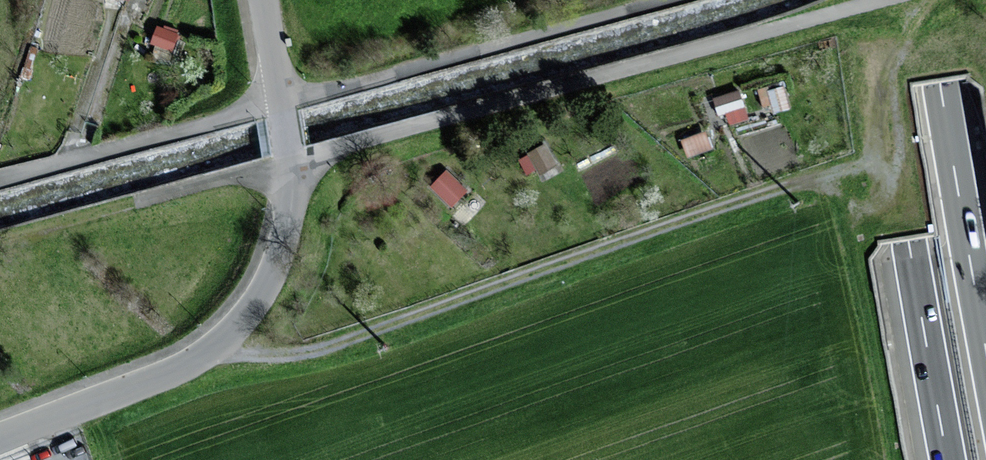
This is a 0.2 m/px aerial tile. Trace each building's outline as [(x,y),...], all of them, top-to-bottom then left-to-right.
[(174,28),(156,23),(152,38),(170,43),(174,28)] [(778,86),(760,91),(766,110),(784,104),(778,86)] [(745,115),(737,100),(720,109),(729,124),(745,115)] [(701,133),(681,137),(685,153),(705,148),(701,133)] [(552,160),(541,143),(518,159),(529,175),(552,160)] [(463,187),(442,171),(430,187),(451,203),(463,187)]
